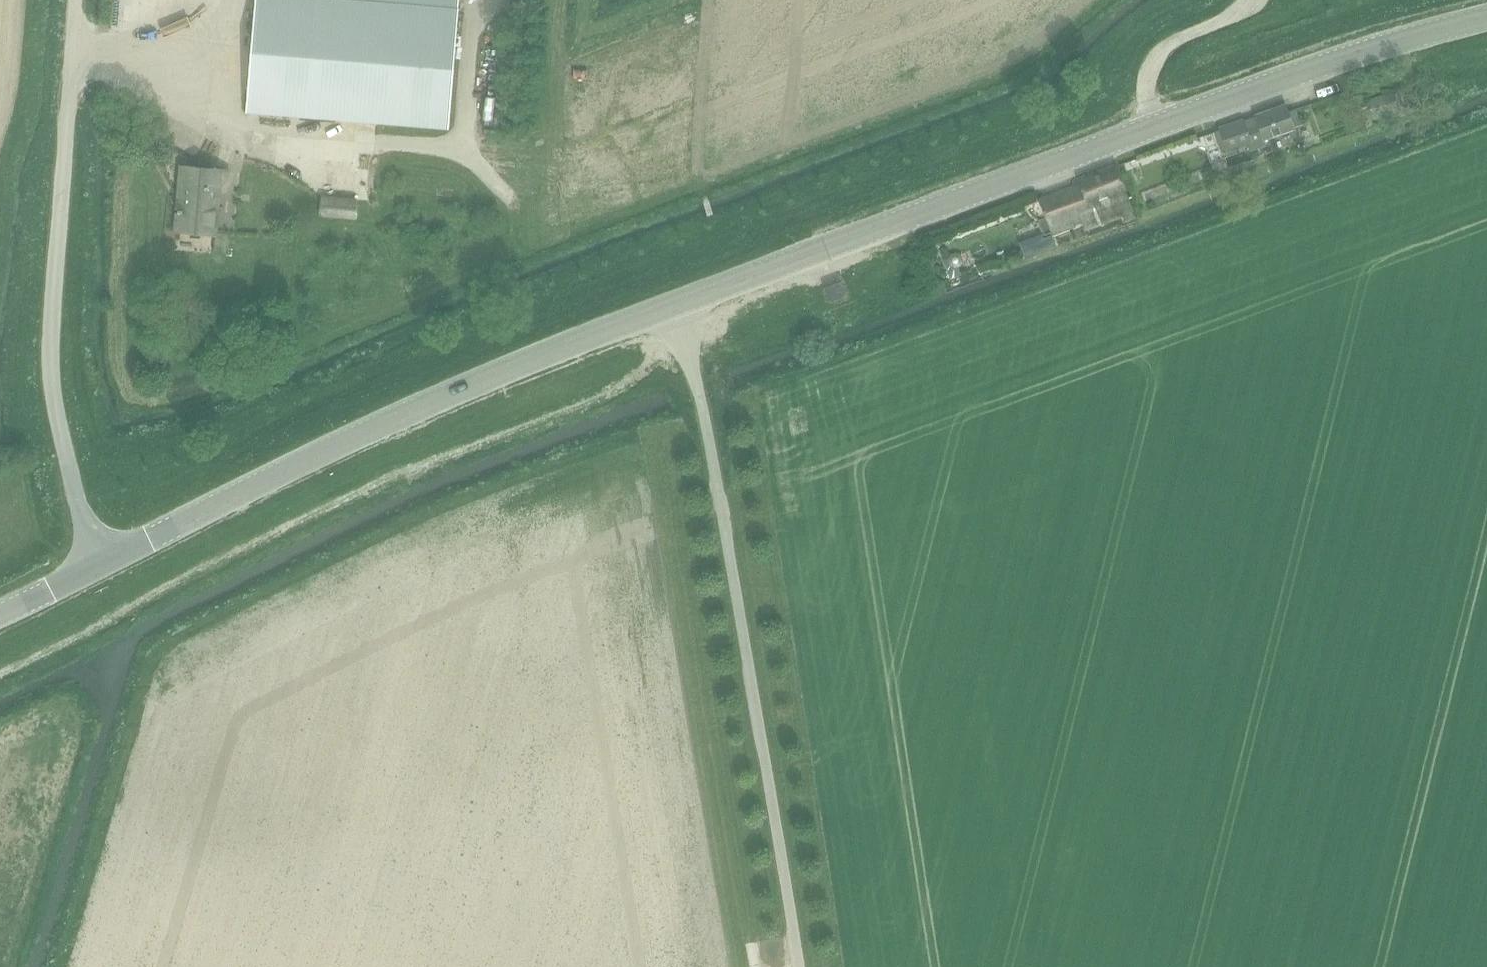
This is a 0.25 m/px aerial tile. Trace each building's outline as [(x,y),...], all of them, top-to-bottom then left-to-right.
[(248,112),(449,129),(459,12),(460,0),(257,0),(248,112)] [(1395,93),(1368,101),(1373,115),(1386,111),(1386,110),(1399,106),(1395,93)] [(1221,128),(1221,129),(1214,132),(1221,151),(1228,148),(1229,151),(1249,144),(1251,150),(1266,145),(1264,139),(1296,127),(1294,122),(1301,119),(1297,109),(1290,112),(1287,104),(1256,115),(1259,122),(1247,126),(1245,119),(1221,128)] [(1239,165),(1230,170),(1233,177),(1242,173),(1239,166),(1239,165)] [(216,233),(221,171),(228,172),(229,170),(184,166),(178,230),(216,233)] [(1042,201),(1049,218),(1055,234),(1076,226),(1071,215),(1079,212),(1086,230),(1122,215),(1125,221),(1136,216),(1122,180),(1117,182),(1112,170),(1084,181),(1085,184),(1042,201)] [(322,195),(320,216),(356,219),(358,198),(322,195)] [(1034,236),(1019,242),(1025,257),(1028,256),(1048,248),(1044,238),(1042,233),(1039,234),(1034,236)] [(1052,235),(1044,238),(1048,248),(1056,245),(1056,244),(1052,235)] [(948,258),(948,260),(950,266),(955,268),(959,267),(961,266),(963,262),(962,255),(955,252),(950,254),(948,258)] [(843,281),(825,287),(831,301),(848,295),(843,281)]
